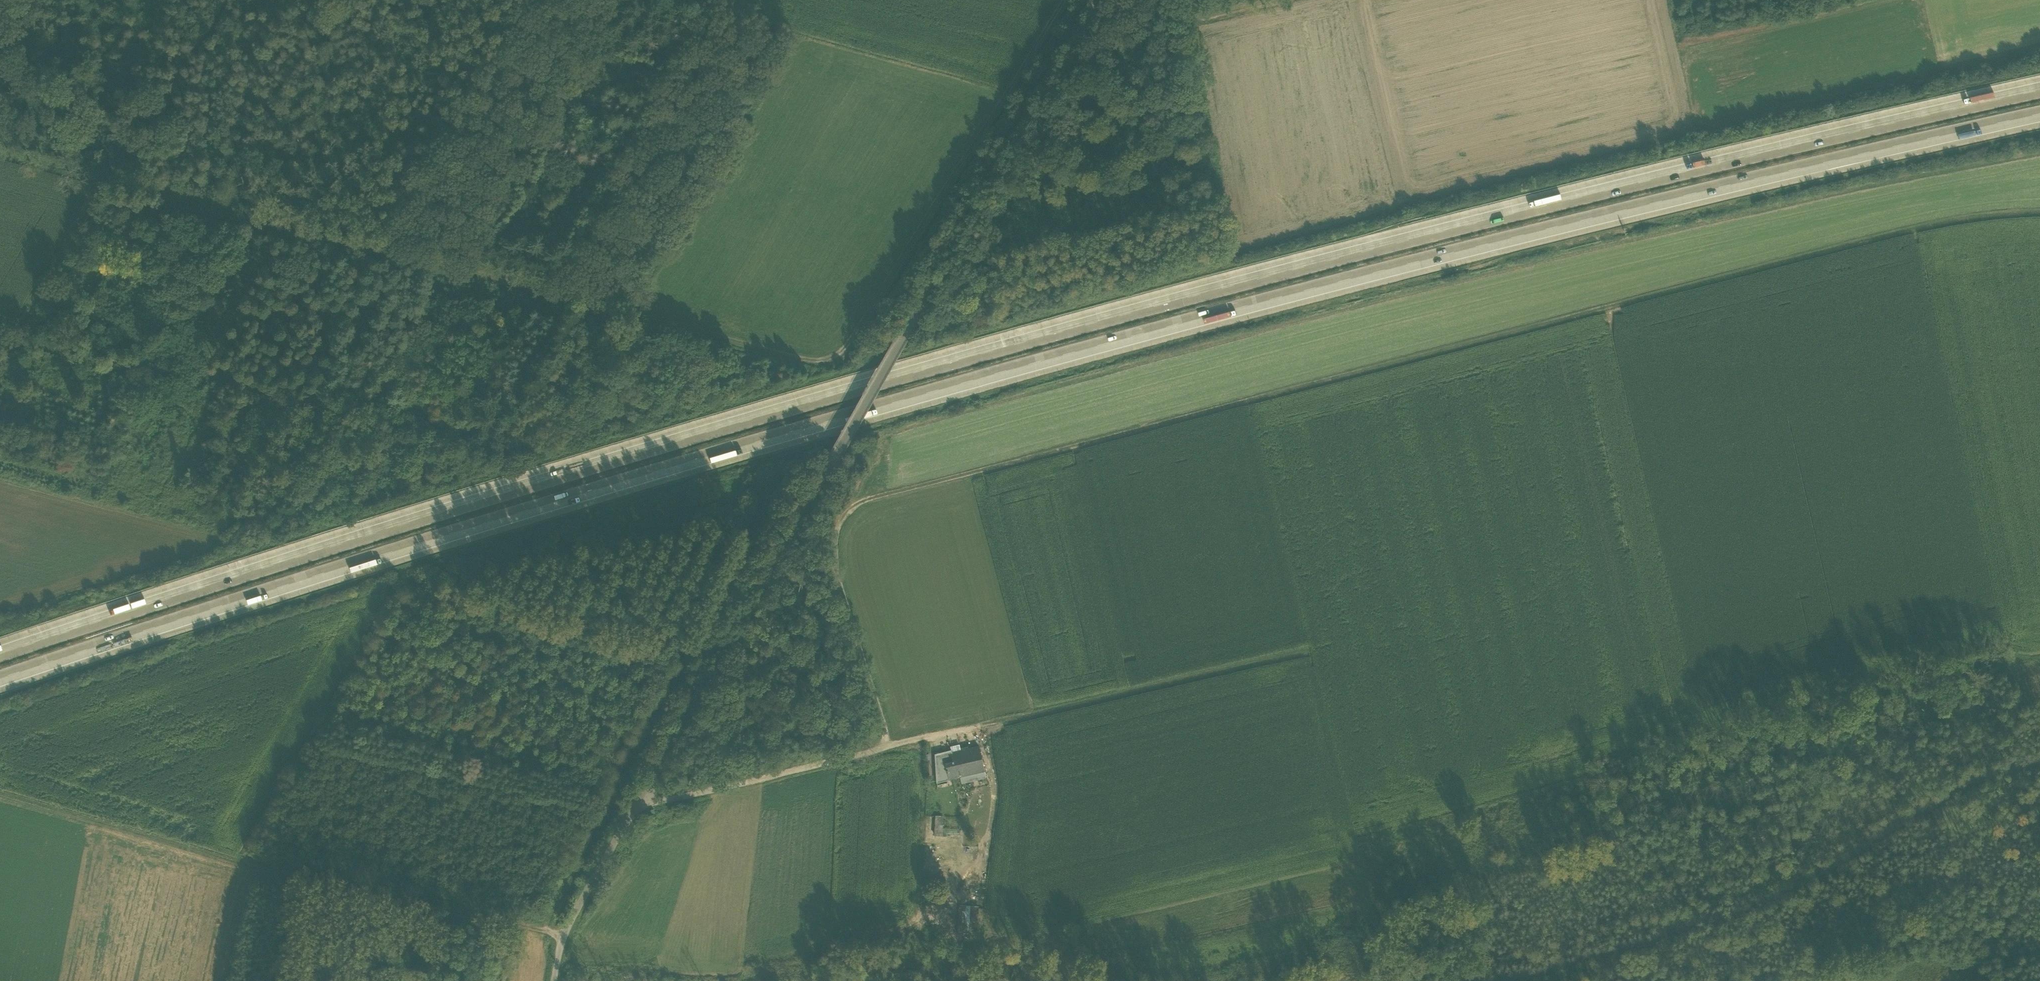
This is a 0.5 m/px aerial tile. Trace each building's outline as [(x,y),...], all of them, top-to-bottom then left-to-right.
[(951,754),(961,752),(959,744),(950,746),(951,751),(951,754)] [(960,777),(961,783),(985,778),(978,748),(961,752),(951,754),(953,763),(945,765),(942,753),(935,755),(936,783),(960,777)] [(942,753),(945,765),(953,763),(951,754),(951,751),(942,753)] [(961,933),(972,934),(975,907),(963,906),(961,933)]
